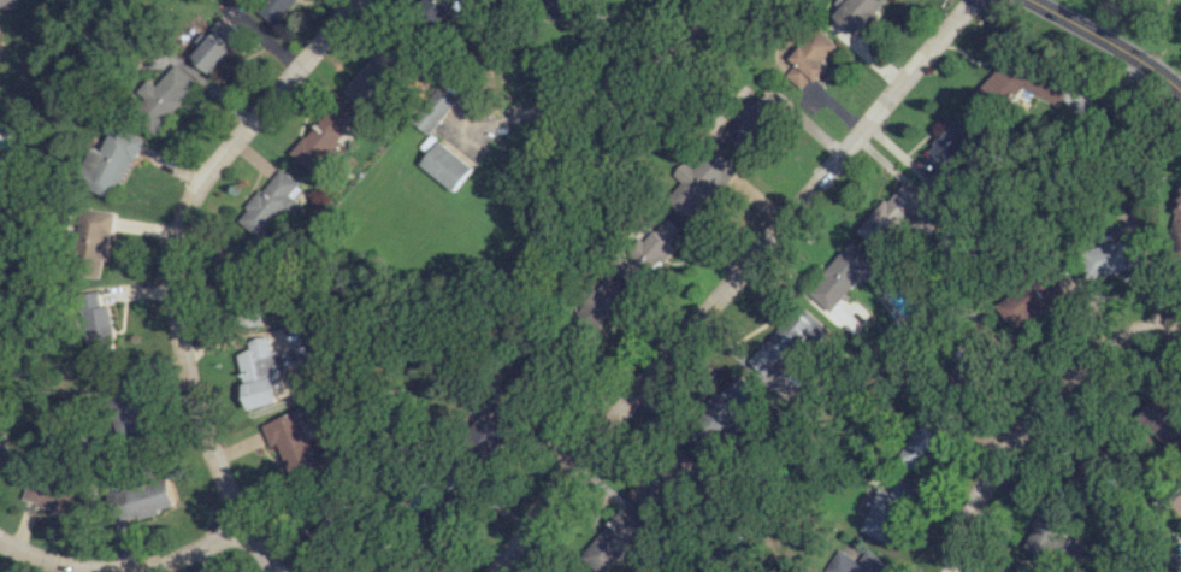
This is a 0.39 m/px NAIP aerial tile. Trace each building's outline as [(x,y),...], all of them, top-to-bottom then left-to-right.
[(17,8),(17,0),(0,0),(0,8),(17,8)] [(295,0),(259,0),(252,7),(273,26),(295,0)] [(420,4),(442,20),(457,0),(422,0),(420,4)] [(832,3),(838,9),(832,16),(854,36),(887,0),(835,0),(832,3)] [(245,36),(225,18),(190,57),(210,75),(245,36)] [(787,60),(791,63),(781,76),(799,89),(808,76),(815,80),(824,68),(818,65),(833,44),(810,27),(787,60)] [(343,89),(363,109),(405,66),(385,47),(343,89)] [(156,133),(198,83),(176,64),(157,86),(149,79),(135,97),(153,112),(144,123),(156,133)] [(453,100),(436,89),(414,125),(430,135),(453,100)] [(721,131),(741,152),(774,121),(754,100),(721,131)] [(349,133),(342,126),(349,119),(335,105),(290,151),(310,172),(349,133)] [(918,165),(936,181),(985,128),(966,111),(918,165)] [(144,140),(115,126),(102,151),(95,148),(78,183),(114,200),(144,140)] [(452,192),(472,168),(439,141),(419,165),(452,192)] [(679,182),(665,196),(688,219),(735,170),(713,148),(693,169),(684,161),(670,175),(679,182)] [(263,239),(302,187),(277,168),(238,221),(263,239)] [(859,235),(883,251),(921,198),(898,181),(859,235)] [(1180,185),(1168,243),(1180,245),(1180,185)] [(616,269),(637,288),(684,235),(664,217),(616,269)] [(1082,249),(1089,279),(1149,265),(1142,234),(1082,249)] [(874,262),(851,241),(806,291),(829,312),(874,262)] [(1066,298),(1051,273),(999,306),(1014,330),(1066,298)] [(626,297),(606,279),(582,305),(601,323),(626,297)] [(749,361),(767,378),(808,334),(817,343),(828,331),(801,306),(749,361)] [(89,360),(115,358),(110,307),(85,309),(89,360)] [(250,410),(280,402),(274,378),(281,377),(270,335),(248,340),(251,350),(235,354),(250,410)] [(117,395),(121,433),(143,431),(139,393),(117,395)] [(1179,449),(1180,447),(1180,416),(1155,396),(1138,417),(1179,449)] [(488,412),(468,434),(490,455),(521,423),(505,407),(494,418),(488,412)] [(944,414),(921,408),(904,466),(927,473),(944,414)] [(269,447),(279,443),(290,477),(317,468),(298,411),(261,423),(269,447)] [(17,458),(0,439),(0,473),(17,458)] [(23,501),(83,519),(90,496),(30,478),(23,501)] [(858,531),(892,545),(915,487),(895,479),(889,493),(875,488),(858,531)] [(117,491),(120,517),(172,510),(168,484),(117,491)] [(602,571),(610,571),(633,545),(638,550),(652,533),(623,509),(583,556),(602,571)] [(866,549),(857,562),(837,549),(823,570),(826,571),(882,571),(888,563),(866,549)] [(394,563),(374,571),(398,571),(394,563)]
